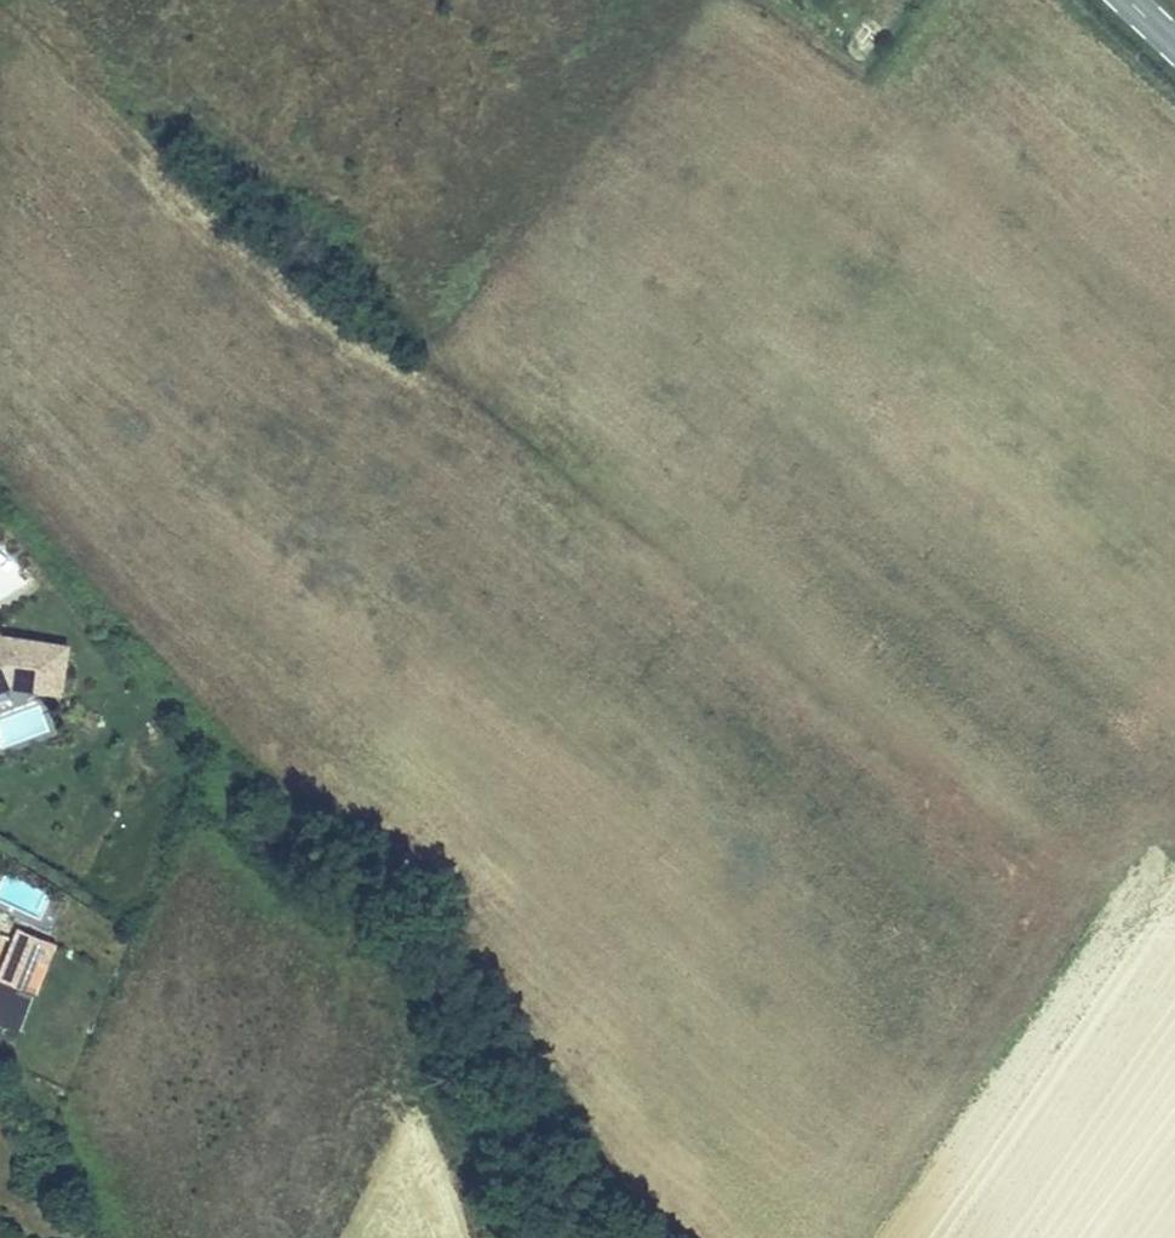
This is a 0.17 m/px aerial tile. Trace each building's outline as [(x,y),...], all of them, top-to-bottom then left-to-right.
[(879,48),(865,36),(847,57),(861,70),(879,48)] [(65,699),(72,640),(0,631),(0,691),(65,699)] [(21,915),(2,969),(17,974),(36,920),(21,915)]
